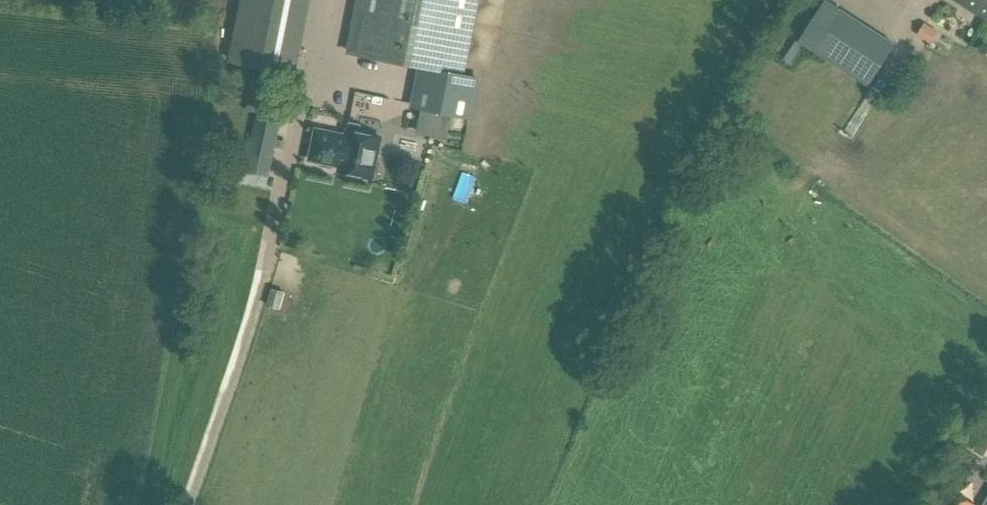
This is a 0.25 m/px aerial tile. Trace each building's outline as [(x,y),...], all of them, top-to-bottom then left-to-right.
[(352,52),(462,74),(477,0),(362,0),(352,52)] [(986,20),(986,0),(954,0),(986,20)] [(841,9),(815,51),(870,86),(896,45),(841,9)] [(933,26),(930,41),(945,44),(948,29),(933,26)] [(292,74),(296,55),(237,43),(233,63),(292,74)] [(416,103),(451,112),(456,89),(421,81),(416,103)] [(256,119),(246,168),(270,173),(280,124),(256,119)] [(318,128),(311,158),(321,160),(323,164),(334,167),(338,164),(343,165),(342,170),(374,177),(375,174),(378,173),(381,161),(378,158),(383,136),(349,129),(348,134),(318,128)] [(272,288),(267,306),(280,309),(285,291),(272,288)] [(986,451),(986,446),(979,441),(973,450),(984,456),(986,451)] [(942,504),(976,504),(950,490),(942,504)]
